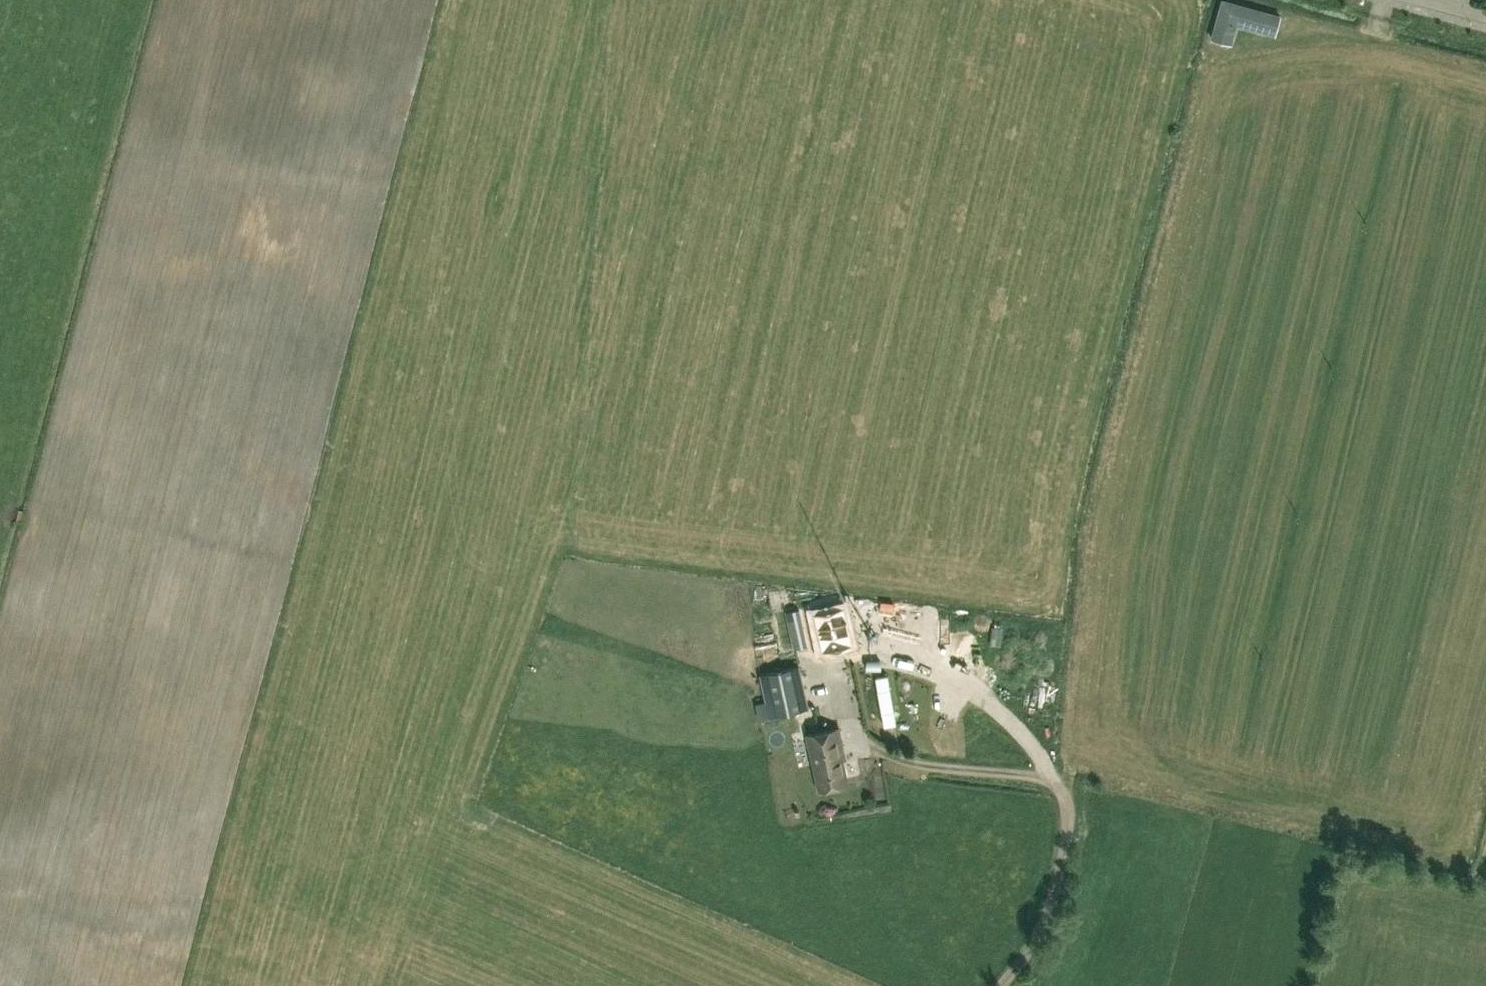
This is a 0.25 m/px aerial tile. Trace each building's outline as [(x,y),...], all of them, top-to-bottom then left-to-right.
[(1280,15),(1226,0),(1222,0),(1212,37),(1231,43),(1236,24),(1274,34),(1280,15)] [(776,592),(745,598),(750,623),(781,616),(776,592)] [(808,646),(799,609),(786,612),(795,649),(808,646)] [(854,648),(846,609),(815,616),(823,655),(854,648)] [(766,701),(757,703),(760,718),(807,708),(798,666),(761,674),(766,701)] [(806,734),(819,790),(849,784),(843,760),(846,759),(839,727),(806,734)]
